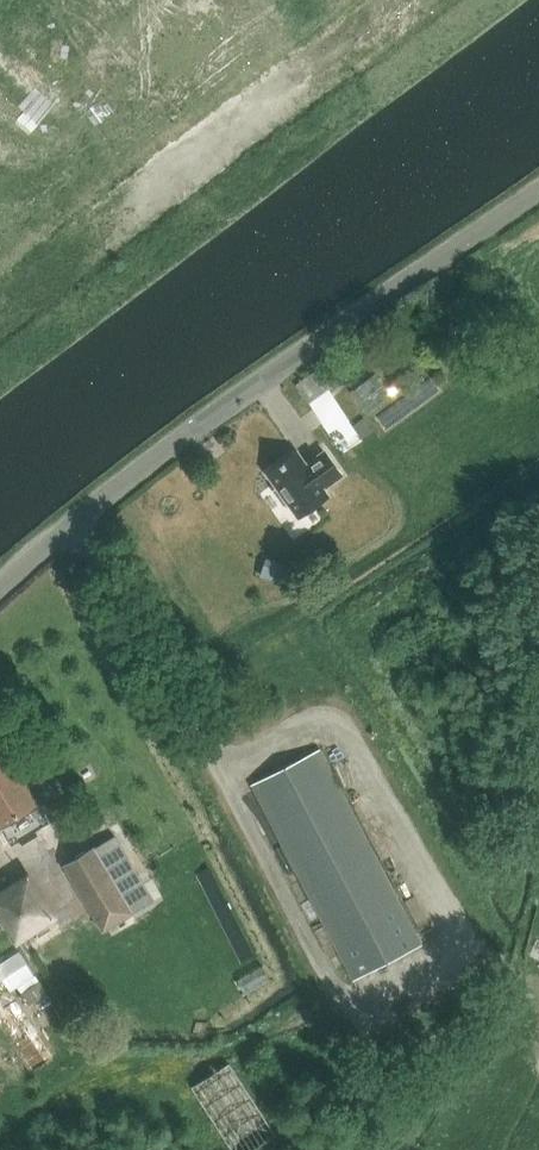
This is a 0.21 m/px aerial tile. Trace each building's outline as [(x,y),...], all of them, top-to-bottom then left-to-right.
[(375,373),(351,391),(369,414),(393,396),(375,373)] [(363,416),(351,425),(360,437),(372,429),(363,416)] [(298,519),(331,495),(326,488),(344,475),(325,449),(307,462),(297,449),(265,473),(276,487),(272,490),(283,506),(287,503),(298,519)] [(295,565),(268,557),(262,575),(289,583),(295,565)] [(1,827),(38,805),(0,741),(0,826),(1,827)] [(354,980),(421,945),(319,749),(252,784),(354,980)] [(104,930),(154,900),(115,835),(65,865),(104,930)] [(53,915),(28,877),(0,895),(0,915),(16,939),(53,915)] [(0,963),(0,974),(10,990),(33,975),(18,952),(0,963)] [(22,992),(31,1005),(48,994),(39,980),(38,980),(22,992)] [(53,1057),(18,1001),(0,1012),(0,1018),(33,1070),(53,1057)] [(233,1149),(251,1149),(277,1133),(231,1061),(192,1086),(233,1149)]
